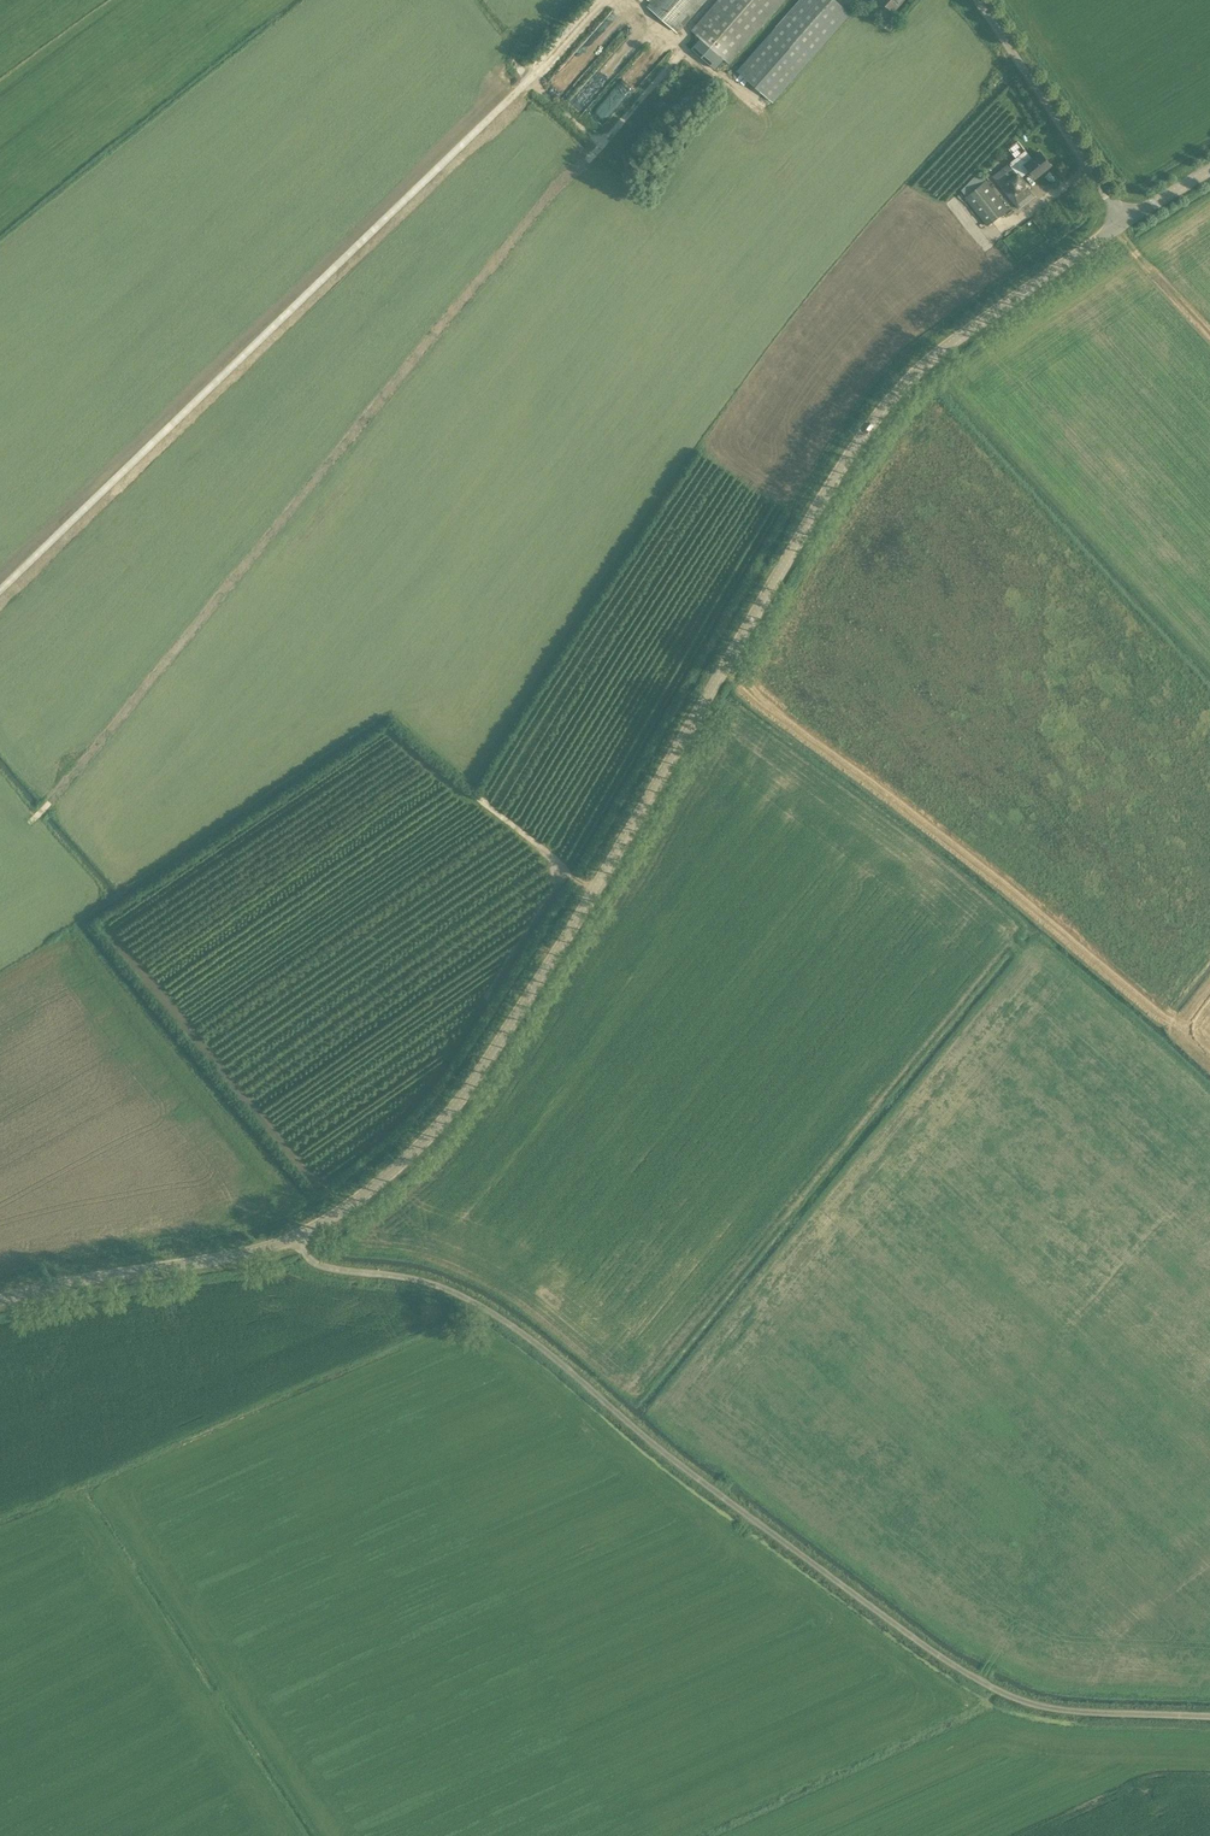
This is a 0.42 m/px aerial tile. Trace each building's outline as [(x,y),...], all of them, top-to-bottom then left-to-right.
[(649,1),(646,5),(677,32),(705,0),(648,0),(649,1)] [(691,30),(705,42),(698,50),(712,63),(718,56),(729,64),(786,0),(717,0),(691,30)] [(835,0),(799,0),(736,70),(773,102),(850,13),(835,0)] [(901,0),(880,0),(892,10),(901,0)] [(610,13),(566,67),(573,73),(572,74),(579,80),(624,24),(610,13)] [(593,110),(605,121),(634,91),(622,80),(593,110)] [(573,105),(586,111),(597,89),(584,83),(573,105)] [(1020,178),(1030,170),(1035,176),(1050,165),(1040,152),(1032,158),(1025,150),(1008,163),(992,176),(1018,209),(1034,196),(1020,178)] [(1007,208),(986,181),(985,183),(978,174),(961,191),(967,197),(966,198),(986,224),(1007,208)]
